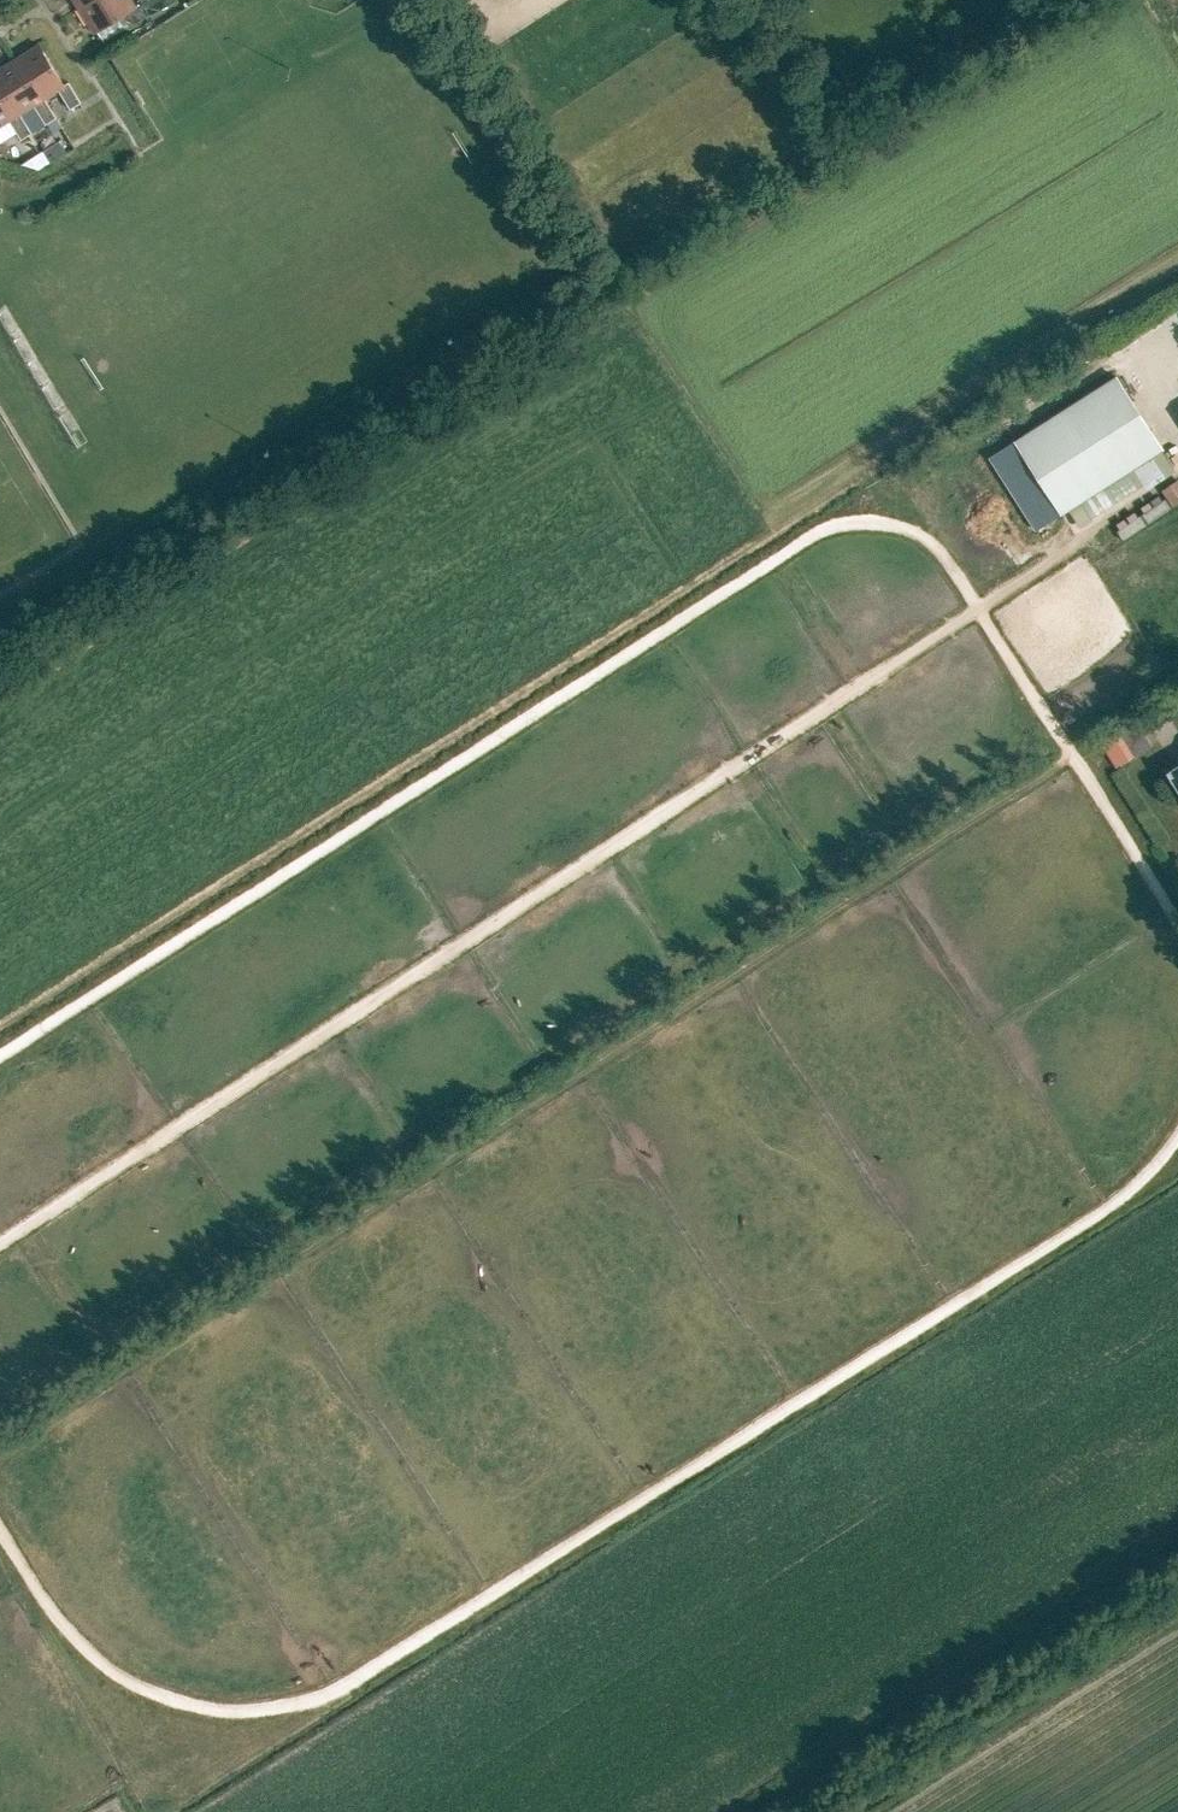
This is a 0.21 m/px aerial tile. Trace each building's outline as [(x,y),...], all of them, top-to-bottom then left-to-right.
[(79,7),(95,32),(136,7),(132,0),(90,0),(79,7)] [(40,101),(45,98),(59,90),(70,109),(81,103),(69,83),(65,85),(40,44),(14,59),(40,101)] [(45,98),(40,101),(14,59),(0,68),(0,91),(16,116),(20,113),(34,105),(46,124),(57,117),(45,98)] [(10,120),(17,133),(21,139),(32,133),(20,113),(16,116),(0,91),(0,126),(10,120)] [(34,105),(20,113),(32,133),(46,124),(34,105)] [(0,126),(0,143),(17,133),(10,120),(0,126)] [(32,133),(21,139),(39,168),(40,169),(42,168),(50,163),(42,150),(32,133)] [(42,150),(50,163),(66,153),(58,140),(42,150)] [(1062,513),(1164,448),(1116,374),(1014,440),(1062,513)] [(1172,506),(1177,502),(1177,478),(1161,490),(1172,506)] [(1116,733),(1099,744),(1113,767),(1130,757),(1116,733)] [(1169,771),(1177,786),(1177,766),(1169,771)]
